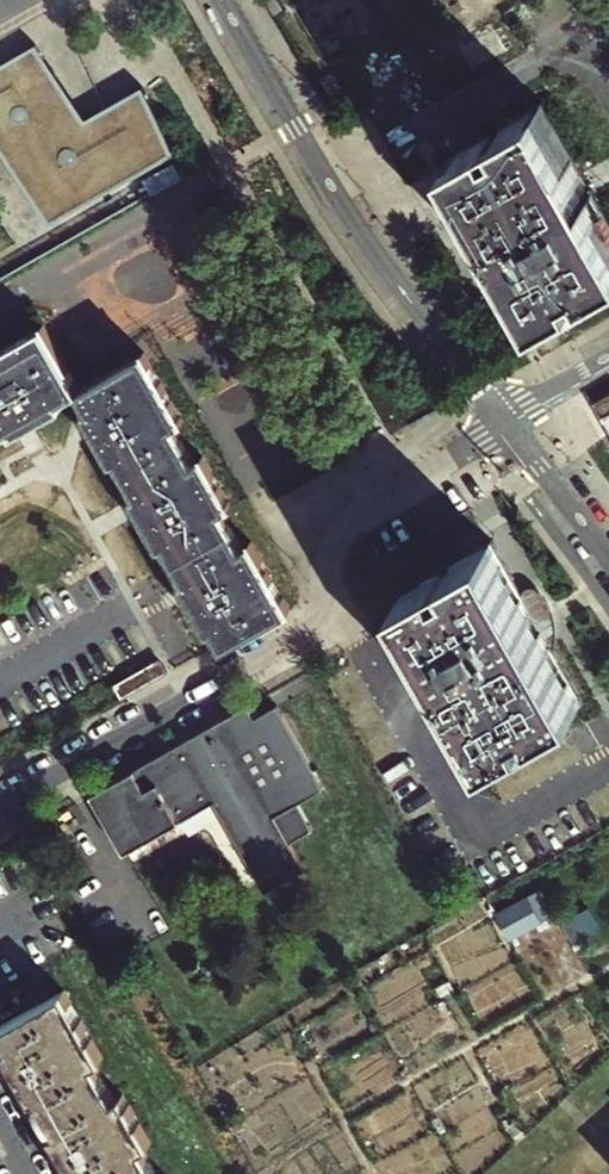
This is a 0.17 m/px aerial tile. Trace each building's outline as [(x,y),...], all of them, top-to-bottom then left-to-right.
[(15,126),(63,214),(155,164),(177,151),(143,88),(85,120),(42,42),(0,65),(0,145),(10,139),(5,131),(15,126)] [(453,154),(544,313),(608,275),(608,219),(543,104),(453,154)] [(166,185),(189,173),(177,151),(155,164),(166,185)] [(4,432),(7,439),(66,406),(63,401),(80,391),(81,393),(83,392),(88,400),(86,402),(89,407),(85,409),(117,466),(124,462),(136,483),(130,487),(166,549),(172,545),(184,567),(179,571),(216,635),(222,632),(233,651),(244,644),(243,642),(252,636),(252,638),(298,611),(290,597),(286,599),(277,582),(281,580),(258,541),(250,546),(229,510),(237,505),(234,500),(231,502),(228,497),(231,495),(208,456),(200,460),(179,425),(186,421),(184,417),(182,418),(178,412),(180,411),(147,352),(83,388),(46,322),(27,332),(27,334),(12,343),(10,341),(0,347),(0,435),(4,432)] [(608,427),(608,390),(593,398),(608,427)] [(478,538),(389,588),(478,745),(567,694),(478,538)] [(260,720),(253,708),(97,794),(131,855),(222,805),(266,885),(307,863),(292,836),(314,823),(304,804),(328,791),(282,708),(260,720)] [(557,918),(548,892),(503,908),(512,934),(557,918)] [(3,1026),(12,1044),(6,1048),(33,1096),(40,1093),(60,1129),(53,1132),(77,1173),(161,1173),(146,1147),(151,1144),(123,1094),(117,1097),(97,1060),(102,1057),(65,991),(3,1026)]
